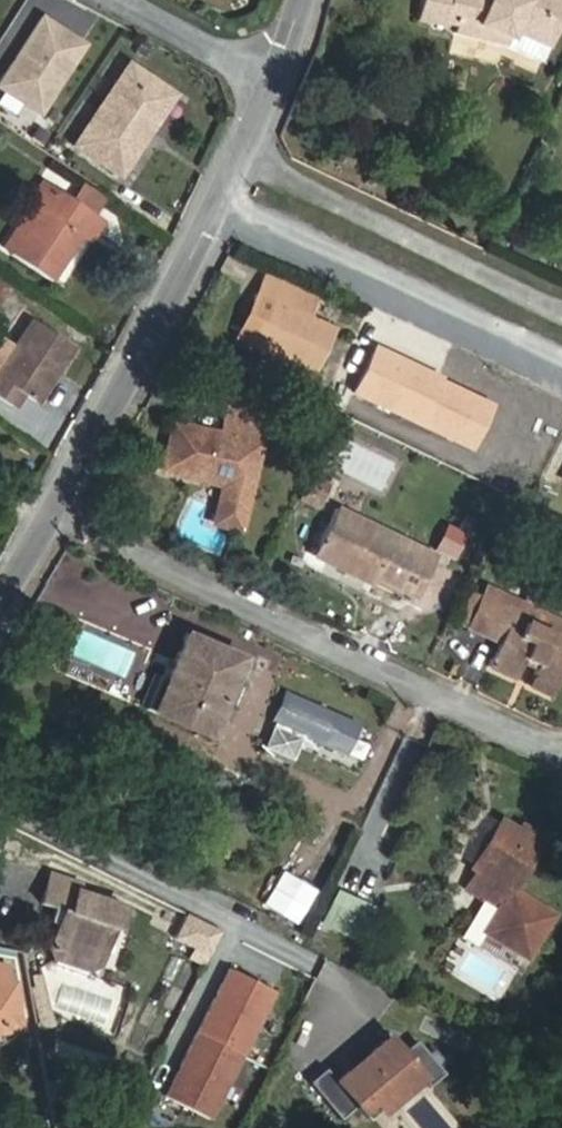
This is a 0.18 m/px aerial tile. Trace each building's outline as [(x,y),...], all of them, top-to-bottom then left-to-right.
[(561,13),(561,0),(420,0),(416,20),(442,26),(443,23),(454,25),(453,33),(507,46),(540,61),(561,13)] [(40,16),(0,79),(0,88),(39,113),(83,43),(40,16)] [(118,176),(173,94),(127,63),(73,145),(118,176)] [(50,281),(80,236),(89,242),(103,222),(89,213),(74,203),(51,189),(50,191),(39,184),(26,203),(29,205),(38,212),(10,254),(50,281)] [(89,213),(99,198),(84,188),(74,203),(89,213)] [(10,254),(38,212),(29,205),(0,248),(10,254)] [(311,372),(332,329),(308,317),(318,297),(265,272),(255,294),(270,301),(250,344),(311,372)] [(250,344),(270,301),(255,294),(234,337),(250,344)] [(73,346),(31,319),(14,345),(3,338),(0,343),(0,399),(13,407),(22,394),(33,401),(55,368),(58,370),(73,346)] [(404,378),(432,383),(437,349),(410,345),(404,378)] [(238,527),(257,445),(253,444),(263,402),(227,394),(218,435),(173,425),(167,448),(177,450),(172,472),(224,484),(215,522),(238,527)] [(294,457),(298,446),(282,440),(279,446),(269,442),(267,446),(294,457)] [(172,472),(177,450),(167,448),(163,469),(172,472)] [(318,506),(328,485),(309,477),(299,497),(318,506)] [(415,598),(435,556),(335,507),(311,555),(372,585),(376,578),(415,598)] [(249,568),(254,557),(241,552),(237,563),(249,568)] [(561,671),(561,622),(484,586),(466,627),(498,642),(487,666),(514,679),(524,659),(526,654),(538,660),(536,665),(529,679),(553,690),(561,671)] [(207,736),(241,658),(184,634),(150,711),(207,736)] [(536,665),(538,660),(526,654),(524,659),(536,665)] [(550,697),(553,690),(529,679),(526,685),(550,697)] [(344,754),(358,724),(284,692),(271,721),(344,754)] [(497,907),(540,839),(521,828),(518,832),(500,821),(472,866),(477,870),(466,888),(497,907)] [(279,868),(259,904),(296,923),(315,887),(279,868)] [(98,964),(110,926),(115,928),(122,906),(74,890),(76,883),(49,873),(39,903),(60,910),(47,948),(53,959),(86,970),(98,964)] [(363,940),(377,910),(337,891),(323,921),(363,940)] [(183,911),(170,939),(207,956),(220,928),(183,911)] [(7,966),(0,964),(0,1031),(19,1029),(7,966)] [(227,968),(165,1097),(209,1118),(272,990),(227,968)] [(322,1074),(365,1124),(425,1072),(417,1063),(422,1058),(388,1018),(322,1074)]
